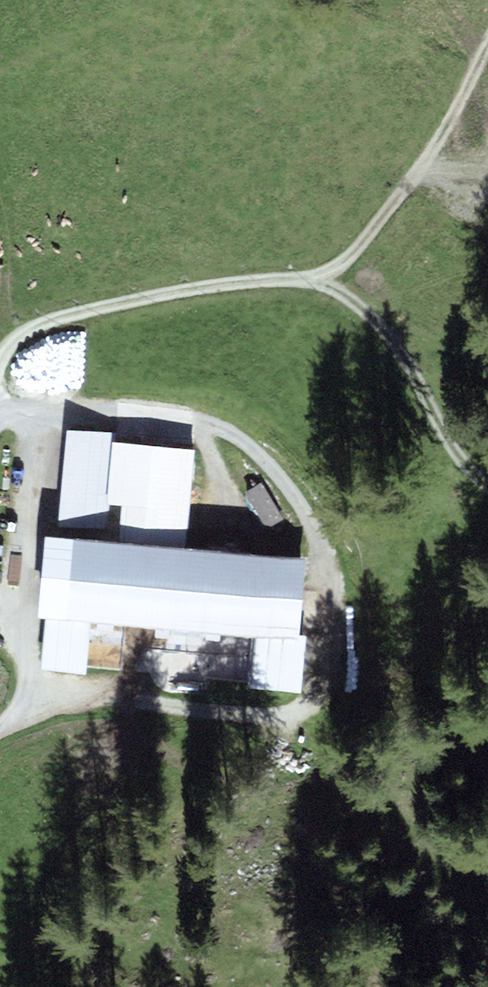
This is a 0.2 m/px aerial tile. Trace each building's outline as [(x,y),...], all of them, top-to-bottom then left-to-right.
[(116,433),(67,431),(54,536),(107,541),(110,504),(115,442),(116,433)] [(195,449),(115,442),(110,504),(146,507),(143,545),(186,549),(195,449)] [(283,520),(261,482),(245,492),(268,530),(283,520)] [(54,536),(46,535),(38,617),(45,617),(91,622),(253,637),(298,641),(299,635),(306,560),(186,549),(143,545),(107,541),(54,536)] [(86,674),(91,622),(45,617),(40,670),(86,674)] [(253,637),(249,687),(300,692),(306,636),(299,635),(298,641),(253,637)]
